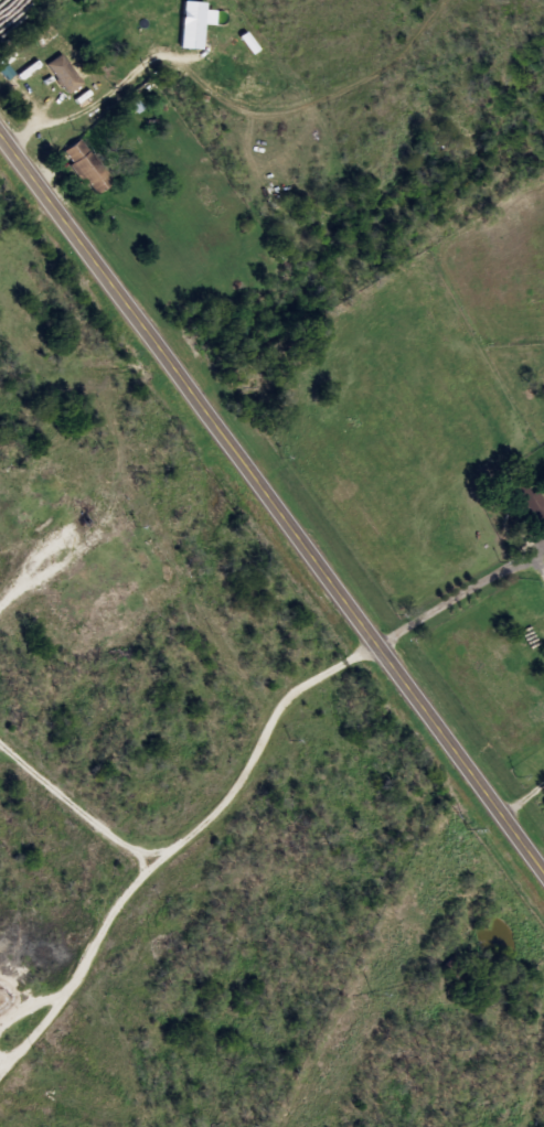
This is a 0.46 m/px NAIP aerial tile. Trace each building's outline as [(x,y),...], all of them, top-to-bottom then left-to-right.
[(182,48),(203,49),(205,2),(184,1),(182,48)] [(68,94),(83,84),(62,54),(47,65),(68,94)] [(64,153),(98,195),(115,181),(80,139),(64,153)] [(537,492),(532,495),(525,484),(512,491),(540,539),(543,536),(543,504),(537,492)]
